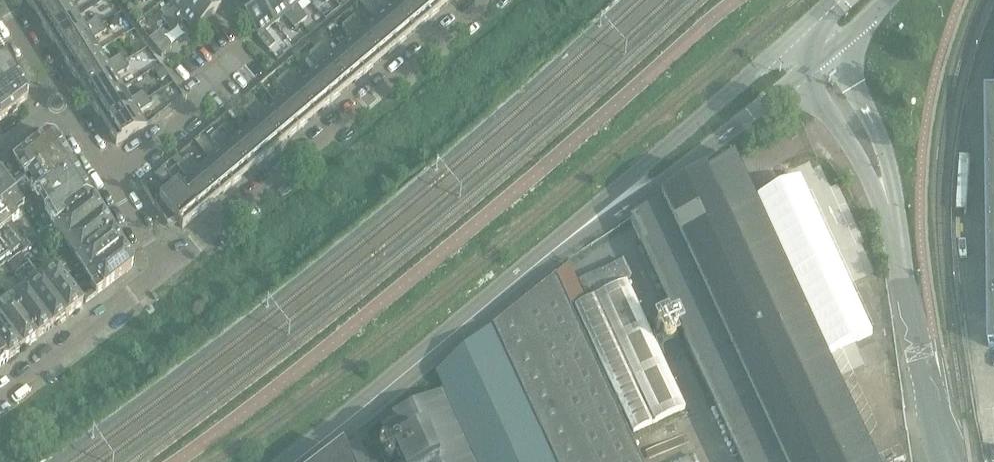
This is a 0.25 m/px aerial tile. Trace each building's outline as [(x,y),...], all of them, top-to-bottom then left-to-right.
[(36,16),(61,0),(26,0),(36,16)] [(47,34),(78,15),(70,3),(76,0),(61,0),(36,16),(47,34)] [(197,0),(167,0),(174,9),(161,19),(166,25),(197,0)] [(221,8),(214,0),(197,0),(166,25),(171,31),(184,21),(193,31),(221,8)] [(274,24),(254,0),(248,0),(235,10),(269,51),(275,45),(265,32),(274,24)] [(274,24),(284,16),(295,29),(301,24),(281,0),(254,0),(274,24)] [(301,24),(307,19),(296,6),(304,0),(281,0),(301,24)] [(397,46),(414,32),(386,0),(376,0),(384,10),(374,19),(397,46)] [(414,32),(430,18),(415,0),(386,0),(414,32)] [(85,27),(78,15),(47,34),(59,53),(102,26),(98,19),(85,27)] [(353,16),(347,21),(381,60),(397,46),(374,19),(363,28),(353,16)] [(341,47),(364,74),(381,60),(347,21),(341,26),(351,38),(341,47)] [(59,53),(70,71),(101,52),(93,40),(106,32),(102,26),(59,53)] [(320,44),(314,49),(348,88),(364,74),(341,47),(330,56),(320,44)] [(308,74),(331,102),(348,88),(314,49),(308,54),(318,66),(308,74)] [(70,71),(81,89),(125,62),(121,56),(108,64),(101,52),(70,71)] [(7,59),(0,64),(0,90),(19,78),(7,59)] [(125,62),(81,89),(93,108),(123,89),(116,77),(129,69),(125,62)] [(287,72),(281,77),(315,116),(331,102),(308,74),(297,84),(287,72)] [(298,130),(315,116),(281,77),(275,82),(285,94),(275,102),(298,130)] [(26,101),(28,93),(19,80),(0,91),(0,121),(26,101)] [(131,100),(123,89),(93,108),(104,126),(148,99),(143,92),(131,100)] [(152,106),(148,99),(104,126),(116,145),(146,126),(139,114),(152,106)] [(254,100),(248,105),(281,144),(298,130),(275,102),(264,111),(254,100)] [(265,158),(281,144),(248,105),(242,110),(252,121),(242,130),(265,158)] [(221,128),(215,133),(248,172),(265,158),(242,130),(231,139),(221,128)] [(232,186),(248,172),(215,133),(209,138),(219,149),(209,158),(232,186)] [(31,172),(62,148),(54,136),(46,135),(0,172),(0,176),(10,188),(31,172)] [(35,194),(72,165),(62,148),(31,172),(36,180),(28,186),(35,194)] [(188,156),(182,161),(215,200),(232,186),(209,158),(198,167),(188,156)] [(632,222),(714,402),(742,461),(874,461),(803,308),(744,181),(733,157),(632,222)] [(186,177),(175,186),(199,214),(215,200),(182,161),(176,166),(186,177)] [(44,212),(83,182),(72,165),(35,194),(41,203),(39,205),(44,212)] [(11,222),(17,217),(10,208),(20,201),(10,188),(0,176),(0,208),(11,222)] [(182,228),(199,214),(175,186),(166,194),(151,176),(141,185),(166,225),(174,219),(182,228)] [(56,227),(93,198),(83,182),(44,212),(56,227)] [(53,229),(65,245),(104,215),(93,198),(56,227),(53,229)] [(11,222),(0,208),(0,240),(6,248),(22,236),(11,222)] [(104,215),(65,245),(76,260),(81,257),(114,231),(104,215)] [(114,231),(81,257),(76,260),(88,276),(125,248),(114,231)] [(11,254),(6,248),(0,240),(0,262),(11,254)] [(125,248),(88,276),(95,285),(91,287),(96,294),(130,268),(133,262),(125,248)] [(53,265),(38,276),(42,281),(67,316),(82,304),(53,265)] [(67,316),(42,281),(38,276),(23,288),(27,292),(52,327),(67,316)] [(493,326),(555,461),(642,461),(556,276),(493,326)] [(687,412),(627,283),(574,307),(634,436),(687,412)] [(52,327),(27,292),(23,288),(8,299),(12,304),(38,338),(52,327)] [(12,304),(8,299),(0,305),(0,319),(23,349),(38,338),(12,304)] [(0,319),(0,351),(7,361),(23,349),(0,319)] [(436,374),(444,393),(456,419),(475,461),(555,461),(493,326),(436,374)] [(378,420),(379,422),(397,461),(475,461),(456,419),(444,393),(378,420)] [(682,421),(642,437),(650,459),(691,443),(682,421)] [(327,461),(376,461),(363,434),(332,458),(327,461)]
